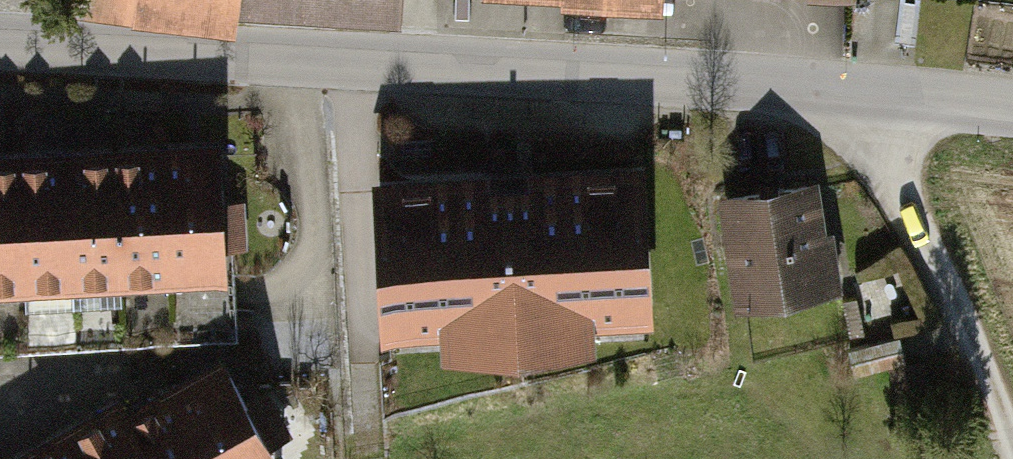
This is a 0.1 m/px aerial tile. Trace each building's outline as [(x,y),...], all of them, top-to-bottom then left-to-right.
[(393,28),(395,0),(80,0),(79,10),(393,28)] [(566,13),(668,19),(669,0),(566,0),(566,13)] [(0,155),(0,297),(234,286),(228,145),(0,155)] [(642,162),(368,175),(376,341),(650,328),(642,162)] [(718,194),(735,309),(833,295),(816,180),(718,194)] [(850,353),(856,380),(912,367),(906,340),(850,353)] [(231,356),(136,409),(130,398),(19,458),(288,458),(231,356)]
